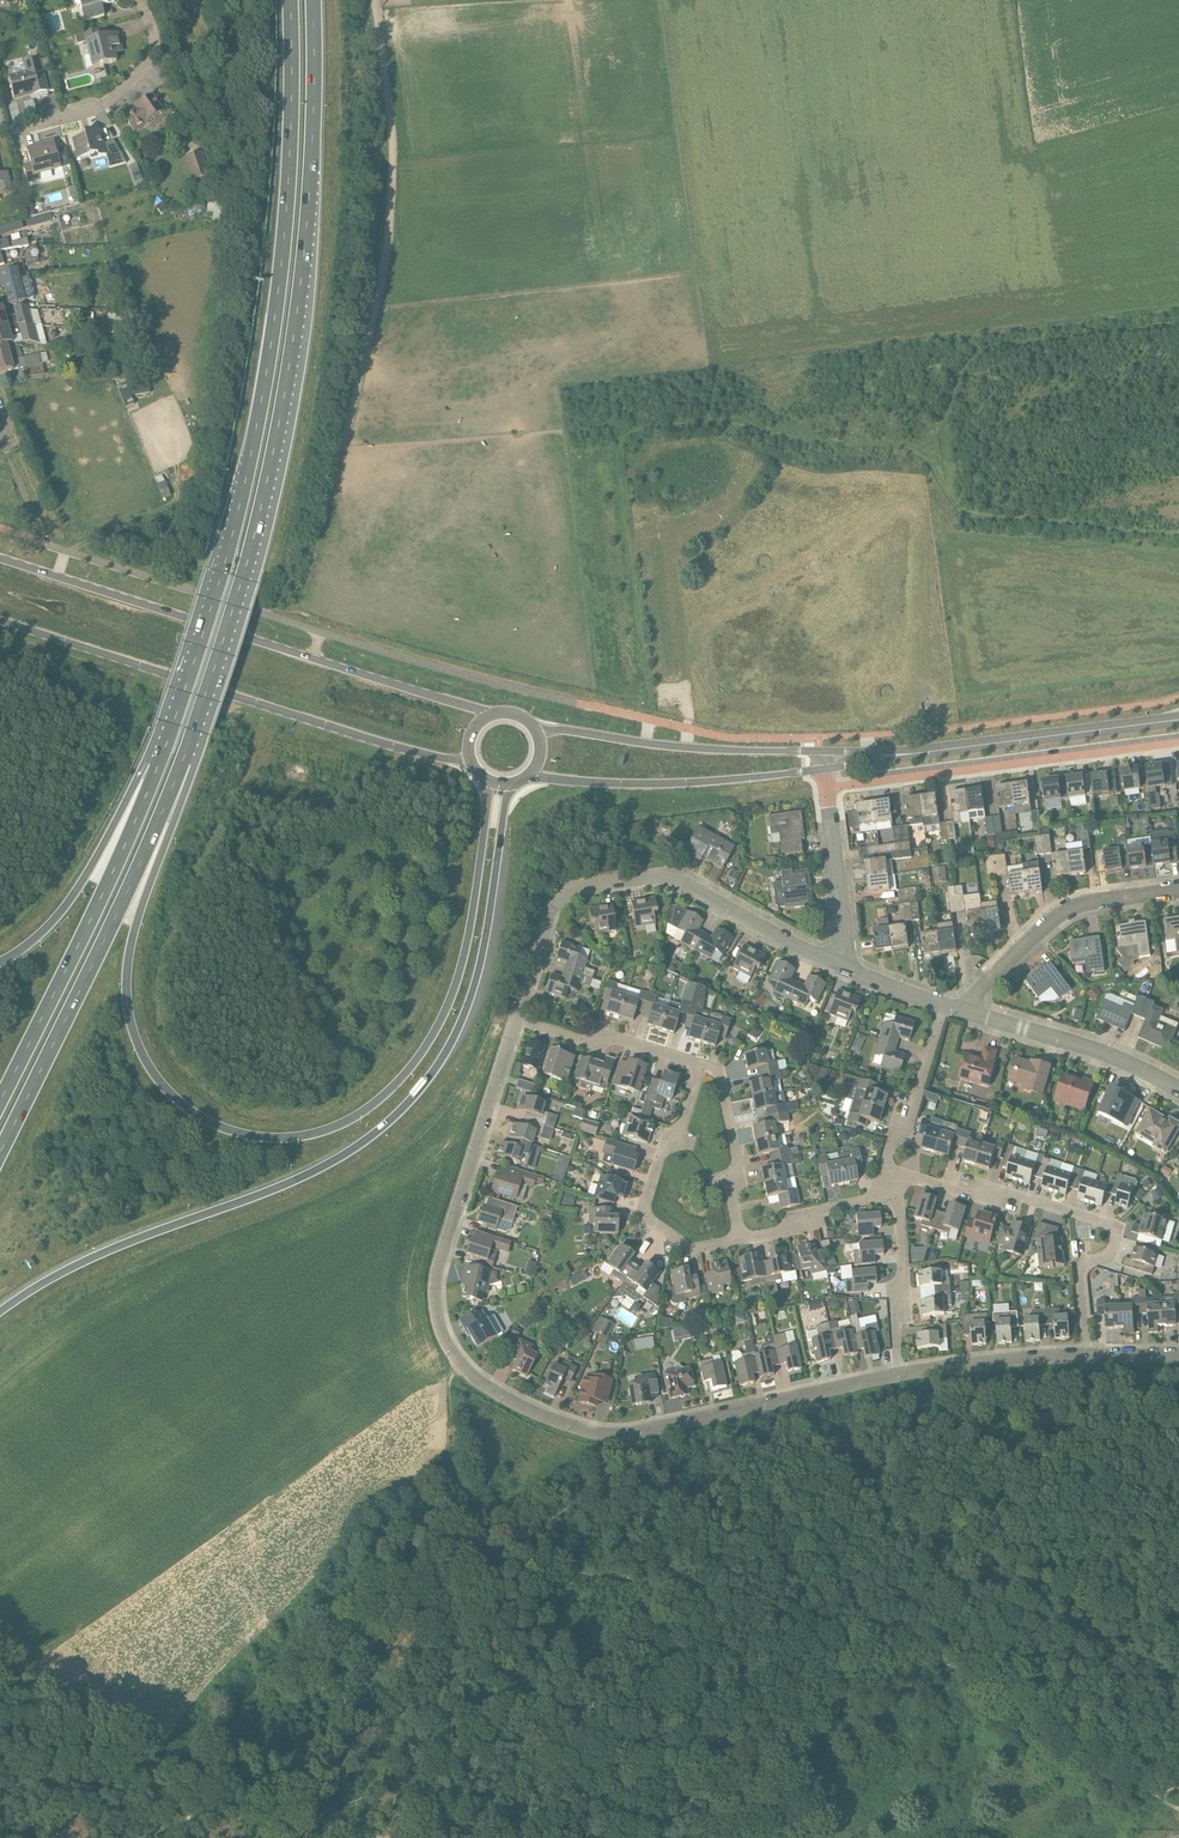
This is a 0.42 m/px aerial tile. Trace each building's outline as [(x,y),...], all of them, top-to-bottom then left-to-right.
[(85,21),(105,16),(102,5),(115,2),(115,0),(80,0),(85,21)] [(102,38),(99,28),(84,32),(75,35),(78,44),(86,41),(90,56),(85,57),(88,68),(93,67),(117,61),(115,53),(123,51),(119,33),(102,38)] [(45,44),(48,51),(54,49),(52,42),(45,44)] [(39,94),(48,92),(40,60),(19,65),(20,69),(8,72),(15,99),(39,92),(39,94)] [(149,122),(164,111),(153,95),(137,106),(138,108),(125,117),(135,132),(149,122)] [(104,143),(101,129),(85,133),(86,136),(73,139),(79,159),(91,156),(92,159),(106,155),(110,167),(126,163),(114,141),(104,143)] [(39,174),(62,168),(71,166),(67,149),(57,152),(55,141),(28,149),(32,163),(25,165),(30,183),(41,180),(39,174)] [(193,181),(209,176),(201,152),(185,157),(193,181)] [(0,174),(0,196),(13,192),(8,172),(0,174)] [(31,202),(24,204),(27,217),(34,215),(31,202)] [(223,223),(224,203),(214,202),(213,222),(223,223)] [(25,228),(52,221),(50,213),(23,220),(25,228)] [(23,229),(21,220),(0,226),(0,235),(23,229)] [(1,252),(0,250),(10,248),(7,238),(0,240),(0,252),(1,252)] [(13,248),(28,247),(27,240),(26,239),(12,243),(13,248)] [(9,304),(25,300),(16,269),(1,273),(9,304)] [(33,326),(28,308),(14,307),(16,315),(6,318),(3,307),(0,308),(0,329),(15,325),(33,326)] [(33,326),(15,325),(0,329),(0,347),(13,344),(13,346),(19,346),(21,346),(23,343),(27,343),(39,344),(33,326)] [(124,344),(116,343),(115,351),(123,352),(124,344)] [(24,367),(26,376),(44,374),(39,354),(22,358),(19,346),(13,346),(13,344),(0,347),(0,374),(24,367)] [(125,408),(134,404),(129,390),(120,394),(125,408)] [(162,476),(155,479),(163,498),(171,495),(162,476)] [(1157,794),(1156,787),(1172,785),(1170,768),(1163,769),(1162,766),(1146,768),(1146,771),(1148,788),(1149,788),(1152,809),(1161,808),(1159,794),(1157,794)] [(1141,789),(1148,788),(1146,771),(1139,772),(1138,769),(1122,771),(1124,792),(1141,790),(1141,789)] [(1093,795),(1117,792),(1115,775),(1108,776),(1107,773),(1091,775),(1091,778),(1093,795)] [(1069,799),(1093,795),(1091,778),(1083,779),(1083,776),(1066,779),(1067,781),(1069,799)] [(1045,802),(1069,799),(1067,781),(1059,782),(1059,780),(1042,782),(1045,802)] [(1015,807),(1031,805),(1028,784),(1012,786),(1015,807)] [(999,809),(1015,807),(1012,786),(996,788),(999,809)] [(968,813),(985,811),(982,789),(966,792),(968,813)] [(960,814),(968,813),(966,792),(950,794),(954,822),(961,821),(960,814)] [(924,826),(940,824),(936,795),(920,797),(923,825),(924,826)] [(909,820),(910,826),(923,825),(920,797),(904,799),(907,821),(909,820)] [(873,803),(876,825),(893,823),(890,801),(873,803)] [(860,827),(876,825),(873,803),(857,805),(860,827)] [(1031,812),(1033,830),(1041,829),(1039,811),(1031,812)] [(779,834),(781,856),(802,853),(800,831),(803,830),(801,813),(769,817),(771,835),(779,834)] [(992,817),(995,834),(996,844),(1018,841),(1017,831),(1002,833),(1000,816),(992,817)] [(987,835),(995,834),(992,817),(985,818),(987,835)] [(947,823),(949,841),(956,840),(954,822),(947,823)] [(942,841),(949,841),(947,823),(940,824),(942,841)] [(903,844),(910,843),(908,825),(900,826),(903,844)] [(895,845),(903,844),(900,826),(893,827),(895,845)] [(700,861),(702,857),(722,868),(734,847),(699,828),(685,853),(700,861)] [(1169,830),(1151,832),(1152,840),(1151,840),(1152,844),(1151,844),(1151,846),(1154,863),(1154,866),(1171,864),(1171,861),(1178,860),(1176,842),(1175,832),(1170,833),(1169,830)] [(1080,832),(1083,849),(1090,848),(1088,831),(1086,831),(1082,832),(1080,832)] [(994,836),(986,837),(987,847),(995,846),(994,836)] [(1042,837),(1044,855),(1052,854),(1050,836),(1042,837)] [(1037,855),(1044,855),(1042,837),(1035,837),(1037,855)] [(868,855),(911,850),(910,843),(903,844),(895,845),(867,849),(868,855)] [(1147,867),(1146,864),(1154,863),(1151,846),(1144,846),(1144,845),(1127,847),(1128,849),(1127,849),(1130,867),(1130,869),(1147,867)] [(1122,868),(1130,867),(1127,849),(1103,852),(1106,872),(1123,870),(1122,868)] [(869,862),(886,861),(912,858),(911,850),(868,855),(869,862)] [(1067,854),(1070,876),(1086,873),(1083,852),(1067,854)] [(1054,878),(1070,876),(1067,854),(1052,856),(1054,878)] [(998,856),(1000,874),(1007,873),(1005,855),(998,856)] [(765,857),(767,866),(776,865),(775,856),(765,857)] [(993,874),(1000,874),(998,856),(990,857),(986,863),(987,878),(994,877),(993,874)] [(867,879),(888,876),(886,861),(869,862),(865,863),(867,879)] [(1023,873),(1026,895),(1043,893),(1039,863),(1023,865),(1024,873),(1023,873)] [(932,868),(934,883),(947,881),(945,867),(932,868)] [(741,873),(732,869),(728,877),(737,882),(741,873)] [(781,881),(773,882),(776,907),(774,907),(775,911),(778,911),(778,908),(785,907),(785,909),(808,906),(806,891),(810,890),(808,871),(792,873),(792,871),(780,872),(781,881)] [(1010,897),(1026,895),(1023,873),(1007,875),(1010,897)] [(869,895),(890,892),(888,876),(867,879),(869,895)] [(959,913),(965,912),(965,908),(962,886),(955,887),(959,913)] [(951,914),(959,913),(955,887),(948,888),(951,914)] [(899,897),(917,896),(916,888),(898,890),(899,897)] [(900,905),(903,905),(910,904),(918,903),(917,896),(899,897),(900,905)] [(655,918),(658,918),(655,898),(631,902),(635,928),(656,924),(655,918)] [(982,912),(984,934),(1001,932),(997,902),(980,904),(980,906),(981,912),(982,912)] [(910,904),(912,921),(920,920),(918,903),(910,904)] [(905,922),(912,921),(910,904),(903,905),(905,922)] [(617,931),(612,905),(589,909),(591,924),(595,923),(596,934),(617,931)] [(695,951),(704,935),(698,931),(703,921),(687,912),(675,905),(671,926),(685,934),(680,942),(695,951)] [(969,936),(984,934),(982,912),(981,912),(980,906),(965,908),(965,912),(969,936)] [(1178,952),(1178,919),(1164,921),(1167,941),(1175,940),(1176,953),(1178,952)] [(938,932),(941,954),(957,952),(953,922),(936,924),(937,932),(938,932)] [(1139,958),(1151,956),(1146,923),(1116,927),(1118,948),(1116,950),(1123,958),(1118,962),(1125,972),(1134,964),(1133,963),(1139,958)] [(890,928),(893,950),(909,948),(906,926),(890,928)] [(876,952),(893,950),(890,928),(874,930),(876,952)] [(704,935),(695,951),(700,954),(709,959),(714,951),(722,956),(733,938),(716,929),(711,938),(704,935)] [(924,957),(941,954),(938,932),(937,932),(921,934),(924,957)] [(1089,974),(1104,972),(1100,938),(1069,942),(1072,963),(1088,961),(1089,974)] [(587,960),(579,957),(581,948),(562,942),(556,960),(566,963),(564,971),(592,979),(594,971),(585,968),(587,960)] [(755,968),(759,970),(766,956),(745,945),(732,968),(750,978),(755,968)] [(789,1000),(796,985),(789,982),(795,970),(778,962),(769,981),(777,984),(773,993),(785,998),(789,1000)] [(1026,982),(1039,999),(1052,989),(1059,999),(1071,990),(1050,963),(1026,982)] [(577,992),(580,984),(589,987),(592,979),(564,971),(562,978),(551,974),(546,992),(565,998),(568,990),(577,992)] [(808,999),(817,1003),(826,984),(809,976),(803,989),(796,985),(789,1000),(804,1007),(808,999)] [(606,1013),(619,1017),(626,996),(614,992),(616,983),(608,981),(606,989),(602,1000),(609,1002),(606,1013)] [(688,1038),(701,1043),(708,1022),(700,1019),(703,1011),(705,989),(697,985),(691,1002),(690,1006),(685,1022),(692,1024),(688,1038)] [(1095,986),(1087,994),(1095,1001),(1102,993),(1095,986)] [(626,996),(619,1017),(633,1021),(637,1007),(644,1010),(649,994),(640,991),(629,987),(626,996)] [(852,1012),(855,1013),(861,999),(838,990),(829,1015),(848,1022),(852,1012)] [(647,1026),(660,1030),(669,1002),(657,998),(658,996),(655,995),(650,994),(649,994),(644,1010),(651,1012),(647,1026)] [(1122,1008),(1105,1000),(1096,1020),(1125,1032),(1132,1015),(1139,1018),(1146,1000),(1138,997),(1134,1008),(1124,1004),(1122,1008)] [(681,1005),(669,1002),(660,1030),(674,1034),(678,1020),(685,1022),(690,1006),(691,1002),(683,999),(681,1005)] [(1146,1000),(1139,1018),(1146,1021),(1139,1038),(1168,1050),(1176,1030),(1159,1022),(1163,1011),(1153,1006),(1154,1003),(1146,1000)] [(1076,1008),(1074,1020),(1080,1021),(1082,1009),(1076,1008)] [(792,1012),(785,1009),(781,1018),(789,1021),(792,1012)] [(829,1016),(821,1013),(819,1020),(826,1023),(829,1016)] [(708,1022),(701,1043),(715,1047),(718,1037),(725,1039),(729,1028),(731,1019),(723,1017),(720,1025),(708,1022)] [(878,1040),(896,1045),(899,1038),(909,1041),(915,1023),(895,1017),(892,1026),(883,1023),(880,1035),(878,1040)] [(854,1042),(862,1045),(865,1038),(858,1035),(854,1042)] [(882,1058),(879,1067),(899,1073),(905,1055),(894,1052),(896,1045),(878,1040),(873,1056),(882,1058)] [(522,1066),(538,1071),(545,1047),(529,1042),(522,1066)] [(550,1078),(566,1083),(574,1058),(563,1054),(563,1050),(551,1049),(543,1074),(551,1077),(550,1078)] [(993,1063),(997,1052),(988,1049),(985,1060),(967,1055),(960,1079),(988,1086),(995,1063),(993,1063)] [(759,1075),(779,1071),(777,1062),(768,1063),(765,1051),(744,1055),(747,1070),(758,1068),(759,1075)] [(608,1084),(607,1083),(615,1060),(606,1057),(604,1065),(581,1058),(574,1079),(576,1080),(575,1083),(577,1088),(588,1091),(592,1089),(592,1087),(606,1091),(608,1084)] [(1021,1090),(1042,1096),(1050,1067),(1036,1063),(1035,1068),(1031,1067),(1032,1064),(1015,1059),(1009,1081),(1023,1086),(1021,1090)] [(612,1085),(638,1094),(647,1067),(628,1061),(627,1065),(619,1062),(612,1085)] [(802,1065),(803,1073),(810,1072),(808,1064),(802,1065)] [(753,1098),(774,1093),(772,1081),(780,1080),(779,1071),(759,1075),(761,1082),(750,1084),(753,1098)] [(652,1108),(660,1111),(664,1098),(671,1100),(679,1077),(664,1073),(662,1082),(652,1079),(645,1101),(639,1118),(648,1121),(652,1108)] [(1055,1102),(1083,1113),(1094,1082),(1084,1079),(1083,1083),(1064,1077),(1055,1102)] [(516,1088),(532,1093),(534,1084),(518,1079),(516,1088)] [(827,1082),(824,1081),(817,1079),(814,1086),(824,1090),(826,1085),(827,1082)] [(853,1101),(883,1110),(887,1096),(876,1093),(879,1086),(859,1080),(853,1101)] [(1099,1114),(1127,1127),(1139,1101),(1111,1089),(1099,1114)] [(940,1097),(925,1092),(923,1099),(938,1103),(940,1097)] [(768,1117),(787,1113),(785,1104),(776,1105),(774,1093),(753,1098),(756,1112),(767,1110),(768,1117)] [(543,1112),(545,1103),(522,1096),(518,1110),(530,1114),(528,1121),(544,1126),(548,1114),(543,1112)] [(846,1122),(854,1124),(866,1127),(868,1120),(878,1124),(883,1110),(853,1101),(850,1113),(849,1112),(846,1122)] [(1037,1106),(1030,1111),(1035,1117),(1041,1112),(1037,1106)] [(584,1110),(575,1107),(572,1116),(581,1119),(584,1110)] [(1164,1155),(1178,1129),(1178,1125),(1170,1119),(1168,1122),(1150,1112),(1146,1118),(1143,1124),(1139,1131),(1149,1137),(1147,1141),(1153,1144),(1152,1147),(1164,1155)] [(756,1141),(777,1137),(774,1124),(789,1121),(787,1113),(768,1117),(769,1124),(753,1127),(756,1141)] [(655,1123),(648,1121),(639,1118),(628,1114),(621,1136),(644,1143),(646,1144),(648,1144),(647,1143),(654,1123),(655,1123)] [(1143,1124),(1146,1118),(1142,1115),(1138,1121),(1143,1124)] [(839,1128),(842,1121),(834,1117),(831,1125),(839,1128)] [(579,1130),(596,1135),(599,1124),(583,1119),(579,1130)] [(922,1149),(936,1153),(942,1132),(929,1128),(931,1122),(923,1119),(919,1134),(926,1136),(922,1149)] [(516,1140),(532,1145),(535,1137),(540,1138),(544,1126),(528,1121),(526,1128),(514,1124),(509,1138),(516,1140)] [(945,1122),(942,1132),(936,1153),(949,1157),(953,1144),(960,1146),(964,1131),(957,1129),(958,1126),(945,1122)] [(1049,1131),(1039,1128),(1036,1136),(1047,1139),(1049,1131)] [(588,1139),(585,1133),(579,1131),(578,1136),(580,1142),(588,1139)] [(963,1161),(976,1166),(983,1144),(970,1140),(972,1133),(964,1131),(960,1146),(967,1149),(963,1161)] [(573,1135),(563,1132),(561,1137),(572,1140),(573,1135)] [(769,1153),(771,1160),(790,1156),(788,1147),(779,1149),(777,1137),(756,1141),(759,1155),(769,1153)] [(604,1154),(601,1162),(633,1172),(638,1156),(623,1152),(625,1145),(607,1139),(602,1154),(604,1154)] [(497,1157),(526,1166),(532,1145),(516,1140),(514,1147),(501,1143),(497,1157)] [(879,1150),(881,1142),(873,1140),(873,1145),(875,1149),(879,1150)] [(983,1144),(976,1166),(990,1170),(994,1157),(1001,1159),(1005,1143),(998,1141),(996,1148),(983,1144)] [(1006,1177),(1018,1181),(1024,1159),(1012,1156),(1015,1147),(1009,1145),(1002,1167),(1008,1169),(1006,1177)] [(839,1162),(844,1184),(858,1181),(856,1170),(863,1169),(859,1149),(850,1151),(850,1153),(838,1155),(839,1162)] [(1033,1176),(1038,1178),(1045,1158),(1044,1158),(1045,1156),(1039,1154),(1036,1163),(1024,1159),(1018,1181),(1030,1185),(1033,1176)] [(764,1184),(785,1179),(783,1167),(792,1165),(792,1164),(799,1163),(797,1155),(790,1156),(771,1160),(772,1167),(761,1170),(764,1184)] [(830,1186),(844,1184),(839,1162),(827,1164),(825,1155),(816,1157),(818,1166),(821,1177),(828,1176),(830,1186)] [(561,1156),(558,1165),(567,1168),(570,1159),(561,1156)] [(1042,1188),(1054,1192),(1060,1170),(1048,1167),(1050,1160),(1045,1158),(1038,1178),(1044,1180),(1042,1188)] [(492,1192),(516,1199),(521,1184),(533,1188),(535,1183),(542,1186),(544,1178),(518,1170),(507,1166),(504,1174),(498,1173),(492,1192)] [(1172,1172),(1165,1166),(1160,1172),(1167,1178),(1172,1172)] [(1068,1188),(1074,1189),(1080,1170),(1074,1168),(1072,1174),(1060,1170),(1054,1192),(1066,1196),(1068,1188)] [(1078,1199),(1090,1203),(1096,1182),(1083,1178),(1085,1171),(1080,1170),(1074,1189),(1080,1191),(1078,1199)] [(1116,1182),(1112,1194),(1118,1196),(1115,1204),(1128,1208),(1131,1197),(1134,1187),(1122,1183),(1124,1176),(1118,1174),(1116,1182)] [(600,1175),(593,1198),(614,1204),(616,1197),(624,1200),(629,1184),(600,1175)] [(798,1199),(796,1189),(788,1191),(785,1179),(764,1184),(767,1198),(778,1196),(779,1203),(798,1199)] [(1108,1185),(1096,1182),(1090,1203),(1102,1207),(1106,1193),(1112,1194),(1116,1182),(1110,1180),(1108,1185)] [(1163,1198),(1158,1189),(1151,1193),(1155,1202),(1163,1198)] [(1143,1195),(1140,1191),(1134,1197),(1138,1200),(1143,1195)] [(576,1196),(564,1192),(560,1204),(572,1209),(576,1196)] [(936,1229),(941,1213),(934,1211),(937,1200),(922,1195),(915,1218),(923,1220),(922,1225),(933,1228),(936,1229)] [(487,1225),(486,1227),(496,1230),(496,1229),(500,1219),(512,1223),(517,1207),(488,1198),(484,1210),(480,1209),(476,1222),(487,1225)] [(951,1229),(959,1232),(966,1209),(951,1204),(948,1215),(941,1213),(936,1229),(950,1234),(951,1229)] [(594,1225),(594,1233),(618,1234),(619,1217),(610,1217),(610,1209),(589,1209),(589,1224),(594,1225)] [(997,1218),(980,1213),(976,1225),(969,1222),(965,1236),(972,1238),(973,1233),(991,1239),(997,1218)] [(850,1224),(851,1238),(873,1236),(873,1228),(881,1228),(880,1214),(856,1216),(857,1224),(850,1224)] [(1132,1232),(1163,1242),(1169,1221),(1144,1214),(1141,1226),(1134,1224),(1132,1232)] [(549,1218),(540,1215),(537,1224),(547,1227),(549,1218)] [(1004,1250),(1011,1253),(1022,1256),(1031,1229),(1014,1223),(1011,1230),(1002,1227),(1003,1226),(1002,1225),(996,1245),(997,1245),(997,1244),(1005,1247),(1004,1250)] [(1054,1268),(1054,1266),(1065,1265),(1062,1238),(1059,1238),(1058,1229),(1039,1223),(1034,1241),(1036,1241),(1038,1268),(1051,1267),(1051,1268),(1054,1268)] [(828,1239),(835,1238),(834,1231),(827,1232),(828,1239)] [(466,1254),(487,1261),(491,1247),(508,1252),(511,1243),(477,1232),(474,1239),(472,1238),(466,1254)] [(853,1251),(854,1265),(875,1264),(874,1257),(883,1256),(882,1242),(858,1244),(859,1251),(853,1251)] [(811,1274),(826,1271),(822,1250),(815,1252),(813,1243),(797,1247),(802,1271),(810,1269),(811,1274)] [(624,1282),(635,1267),(629,1263),(634,1255),(621,1245),(607,1265),(614,1270),(610,1274),(623,1283),(624,1282)] [(1122,1266),(1152,1275),(1154,1267),(1155,1267),(1158,1255),(1135,1248),(1131,1260),(1124,1258),(1122,1266)] [(781,1274),(790,1272),(785,1249),(769,1252),(771,1261),(764,1263),(768,1283),(782,1280),(781,1274)] [(938,1252),(931,1250),(929,1259),(937,1261),(938,1252)] [(768,1283),(764,1263),(756,1264),(755,1255),(738,1259),(743,1282),(751,1280),(753,1286),(768,1283)] [(834,1256),(826,1259),(828,1267),(836,1264),(834,1256)] [(723,1286),(731,1285),(727,1261),(710,1264),(712,1273),(705,1274),(709,1295),(724,1292),(723,1286)] [(660,1289),(652,1284),(660,1273),(646,1263),(641,1271),(635,1267),(624,1282),(636,1291),(639,1287),(646,1293),(642,1298),(657,1308),(660,1289)] [(463,1297),(482,1302),(490,1272),(468,1267),(463,1286),(465,1287),(463,1297)] [(531,1277),(533,1270),(525,1268),(523,1275),(531,1277)] [(685,1300),(700,1297),(699,1288),(697,1276),(689,1278),(687,1269),(671,1272),(676,1296),(684,1294),(685,1300)] [(585,1270),(573,1274),(576,1283),(588,1279),(585,1270)] [(845,1280),(846,1294),(869,1292),(868,1284),(876,1284),(875,1270),(851,1271),(852,1279),(845,1280)] [(936,1294),(951,1292),(950,1278),(942,1279),(942,1271),(919,1273),(920,1287),(935,1286),(936,1294)] [(1092,1279),(1097,1276),(1094,1271),(1089,1275),(1092,1279)] [(969,1280),(957,1281),(958,1290),(970,1289),(969,1280)] [(923,1317),(945,1315),(945,1306),(952,1306),(951,1292),(936,1294),(936,1301),(922,1302),(923,1317)] [(1163,1327),(1178,1326),(1178,1292),(1174,1293),(1175,1297),(1161,1297),(1161,1304),(1162,1304),(1163,1327)] [(832,1309),(837,1304),(832,1298),(826,1304),(832,1309)] [(1119,1306),(1120,1328),(1134,1328),(1133,1314),(1141,1314),(1140,1298),(1132,1298),(1132,1305),(1119,1306)] [(1148,1327),(1163,1327),(1162,1304),(1161,1304),(1148,1305),(1147,1298),(1140,1298),(1141,1314),(1148,1314),(1148,1327)] [(822,1300),(815,1302),(816,1310),(823,1308),(822,1300)] [(850,1310),(859,1308),(857,1300),(848,1302),(850,1310)] [(1106,1329),(1120,1328),(1119,1306),(1105,1306),(1105,1300),(1097,1300),(1098,1316),(1105,1315),(1106,1329)] [(1046,1310),(1047,1325),(1054,1325),(1055,1339),(1070,1338),(1069,1332),(1069,1327),(1068,1316),(1060,1317),(1060,1309),(1048,1310),(1046,1310)] [(1032,1318),(1025,1319),(1026,1342),(1041,1341),(1040,1326),(1047,1325),(1046,1310),(1032,1311),(1032,1318)] [(486,1342),(496,1336),(482,1311),(476,1315),(475,1312),(461,1320),(467,1331),(469,1330),(471,1334),(470,1335),(476,1346),(485,1341),(486,1342)] [(993,1322),(996,1322),(998,1344),(1012,1343),(1011,1328),(1019,1327),(1018,1315),(1018,1312),(993,1313),(993,1322)] [(963,1315),(963,1319),(964,1331),(971,1331),(972,1345),(987,1344),(985,1323),(988,1322),(988,1314),(963,1315)] [(857,1351),(864,1350),(866,1359),(879,1356),(874,1332),(867,1334),(866,1328),(860,1329),(858,1323),(858,1324),(856,1315),(849,1317),(851,1325),(857,1351)] [(524,1316),(519,1323),(525,1329),(531,1321),(524,1316)] [(599,1316),(592,1330),(607,1338),(614,1324),(599,1316)] [(672,1327),(673,1320),(662,1318),(660,1329),(672,1327)] [(816,1327),(818,1338),(811,1340),(813,1348),(812,1348),(810,1350),(811,1354),(813,1355),(815,1355),(816,1363),(830,1360),(828,1351),(835,1350),(831,1330),(829,1323),(817,1325),(816,1327)] [(958,1324),(954,1328),(959,1333),(963,1330),(958,1324)] [(858,1354),(857,1351),(851,1325),(831,1330),(835,1350),(842,1348),(844,1357),(858,1354)] [(918,1349),(940,1348),(940,1351),(948,1351),(948,1339),(946,1325),(931,1326),(932,1334),(917,1335),(918,1349)] [(691,1326),(684,1328),(686,1336),(692,1335),(691,1326)] [(515,1327),(511,1335),(517,1339),(521,1330),(515,1327)] [(578,1338),(589,1342),(592,1335),(581,1331),(578,1338)] [(774,1344),(779,1366),(786,1364),(788,1372),(801,1369),(796,1346),(787,1347),(784,1333),(772,1336),(773,1344),(774,1344)] [(604,1346),(607,1339),(599,1335),(596,1342),(604,1346)] [(645,1338),(647,1348),(654,1347),(653,1337),(645,1338)] [(520,1339),(515,1348),(510,1358),(516,1362),(512,1369),(527,1377),(539,1355),(531,1351),(534,1346),(520,1339)] [(741,1354),(743,1361),(735,1363),(740,1386),(754,1383),(752,1375),(759,1374),(755,1355),(752,1342),(744,1344),(746,1353),(741,1354)] [(762,1353),(755,1355),(759,1374),(760,1379),(773,1376),(772,1367),(779,1366),(774,1344),(773,1344),(761,1347),(762,1353)] [(563,1361),(560,1367),(554,1364),(544,1386),(549,1388),(546,1393),(555,1397),(557,1392),(563,1379),(570,1383),(577,1368),(571,1365),(572,1361),(566,1359),(565,1362),(563,1361)] [(713,1359),(699,1362),(704,1383),(711,1381),(713,1390),(726,1387),(721,1363),(714,1365),(713,1359)] [(678,1366),(676,1370),(664,1372),(670,1400),(688,1395),(686,1388),(694,1386),(689,1367),(682,1368),(678,1366)] [(592,1380),(585,1378),(579,1402),(597,1406),(598,1401),(606,1403),(612,1379),(593,1374),(592,1380)] [(637,1382),(628,1384),(632,1406),(651,1403),(650,1398),(658,1397),(654,1374),(636,1376),(637,1382)]
